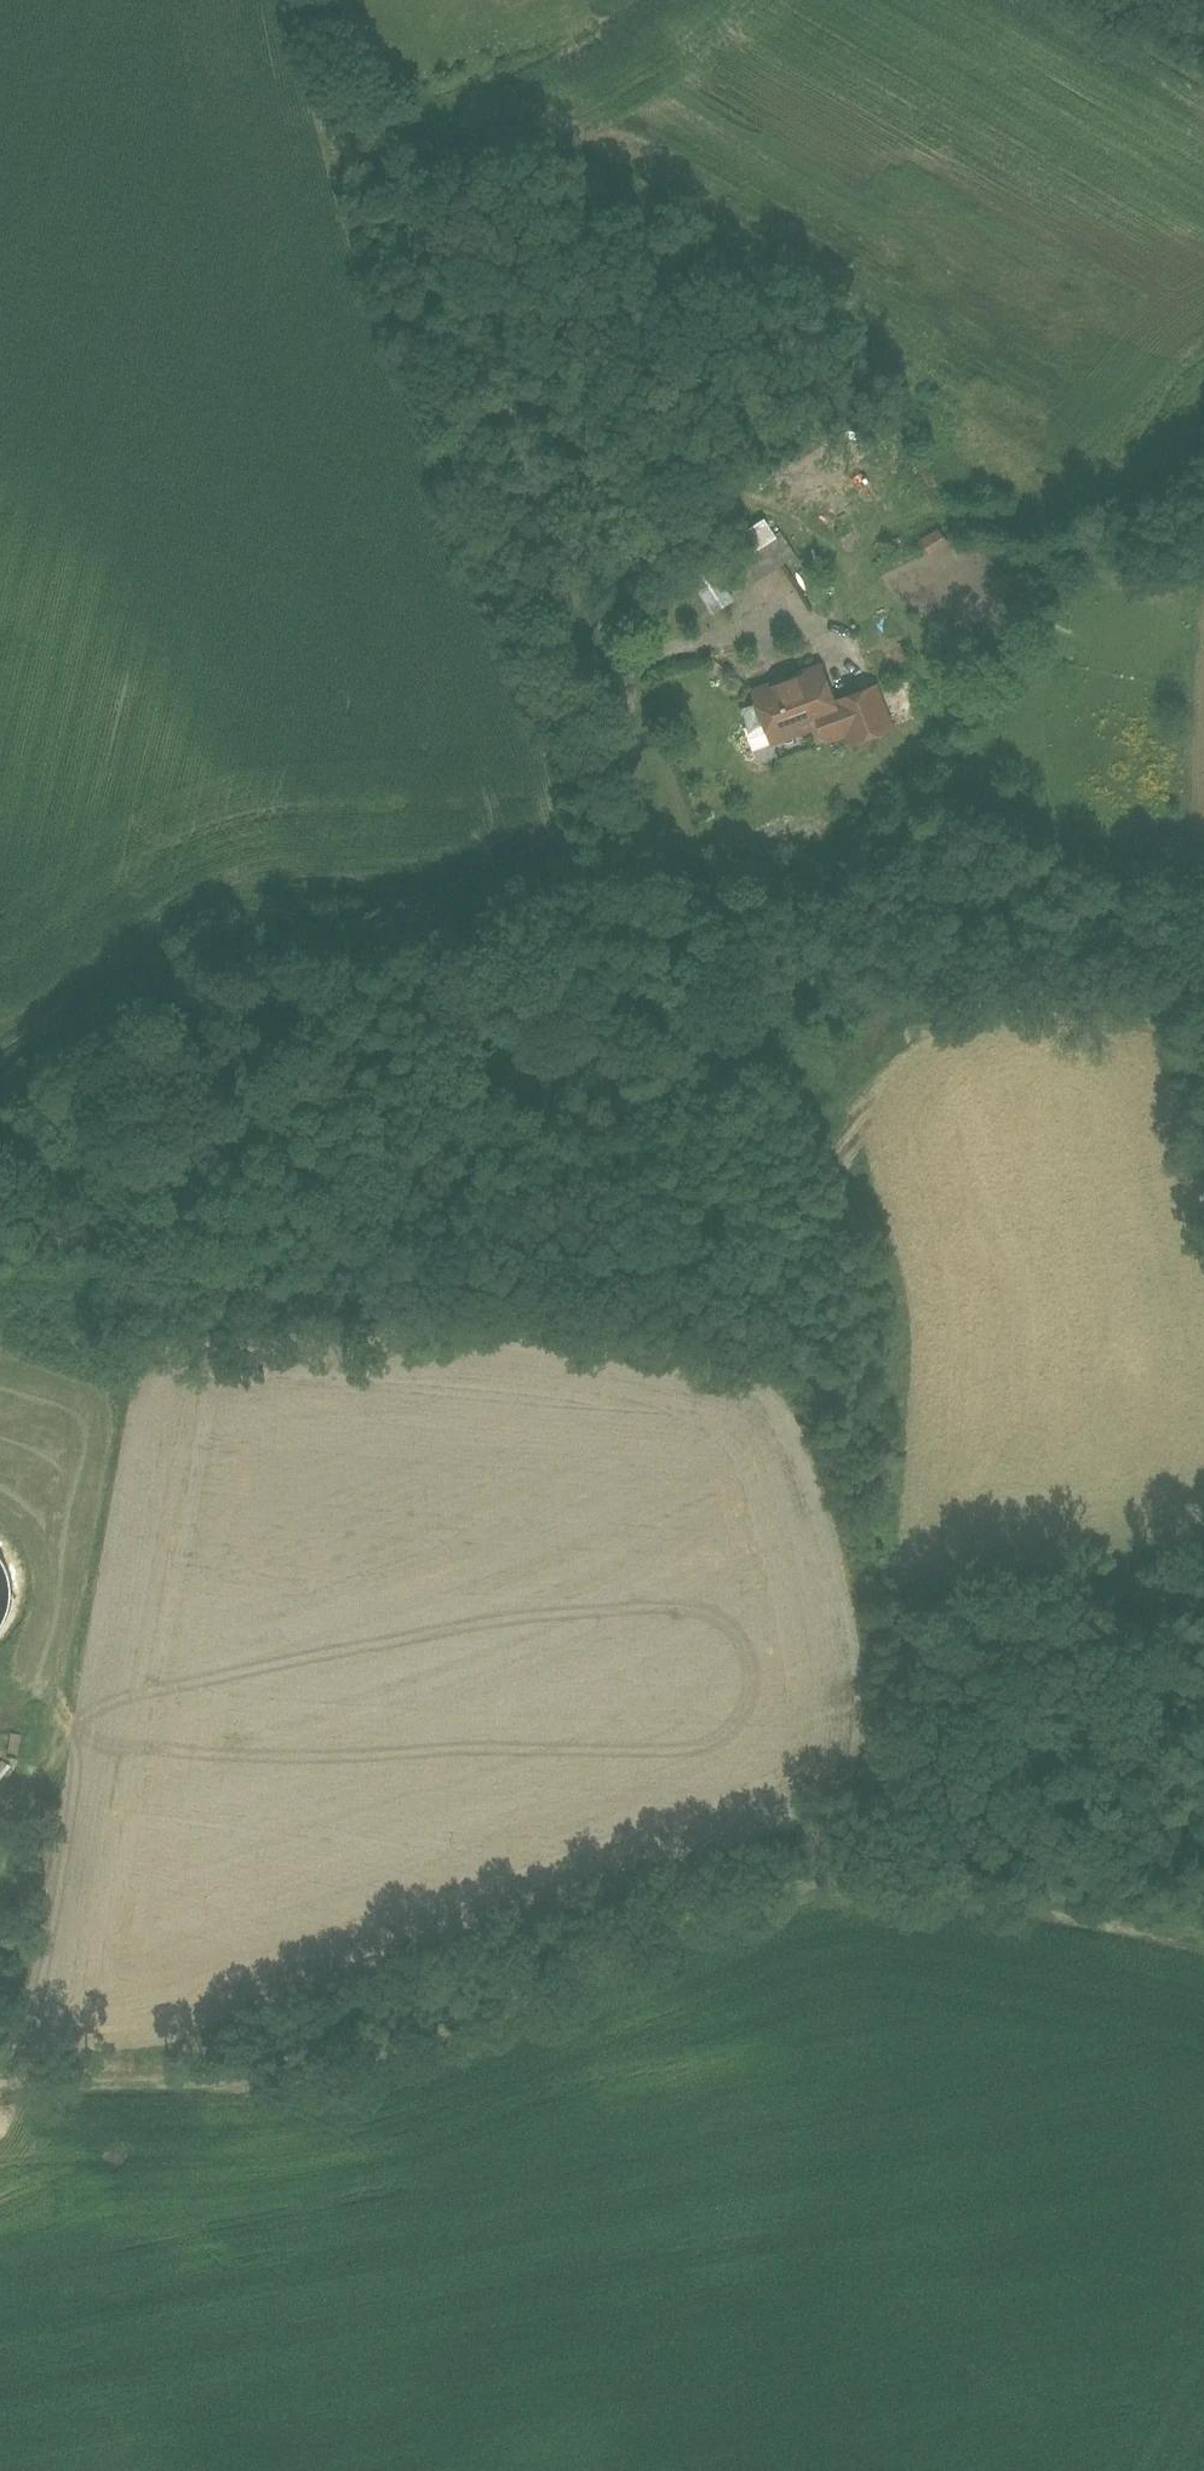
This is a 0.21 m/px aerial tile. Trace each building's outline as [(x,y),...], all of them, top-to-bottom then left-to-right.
[(750,583),(794,554),(766,511),(722,540),(750,583)] [(929,553),(948,541),(937,525),(918,537),(929,553)] [(818,662),(744,684),(761,743),(814,727),(818,742),(844,734),(846,740),(891,727),(877,679),(828,693),(818,662)]
